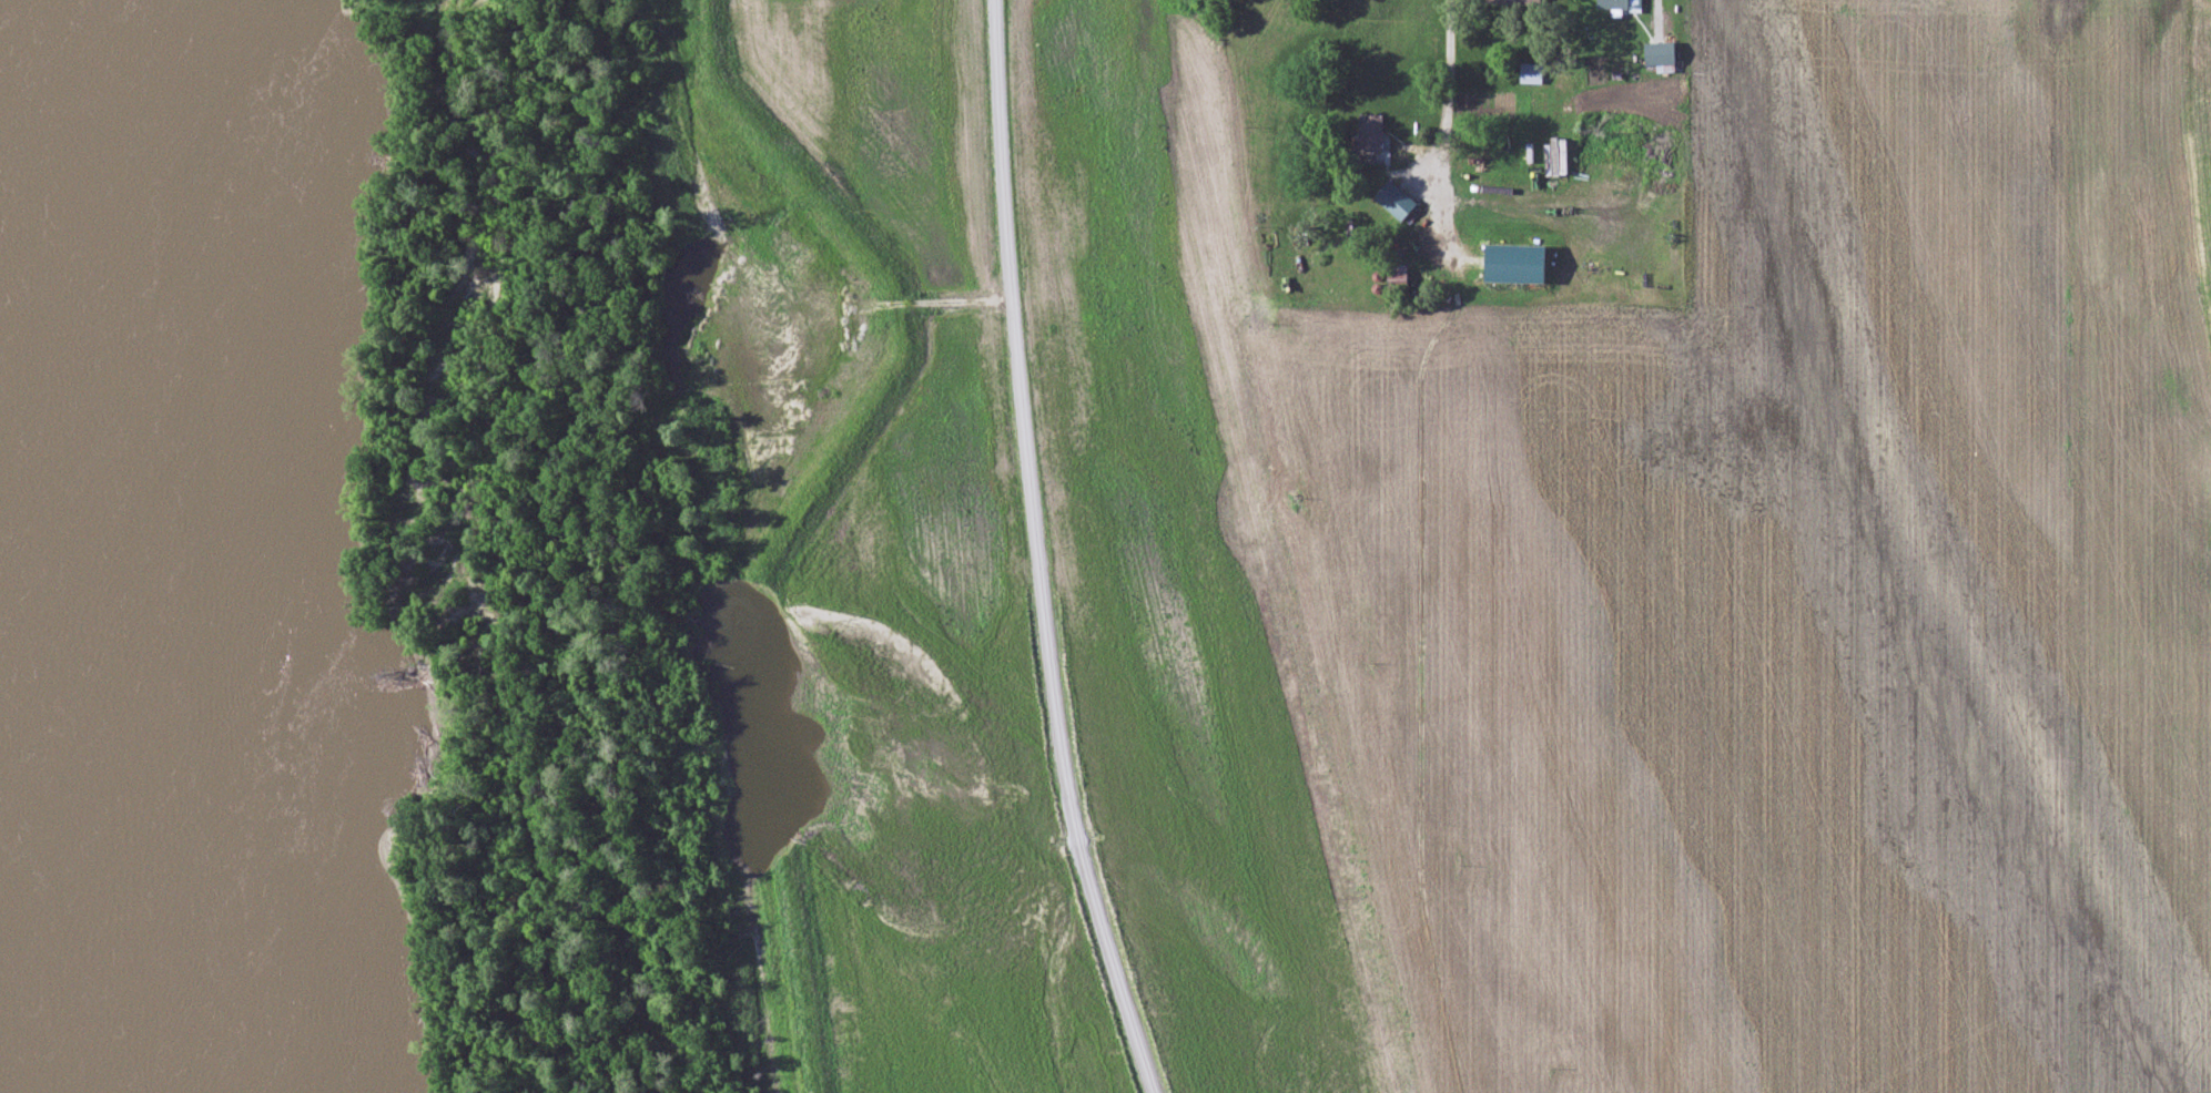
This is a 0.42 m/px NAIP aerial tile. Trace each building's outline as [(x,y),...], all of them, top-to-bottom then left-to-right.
[(1596,12),(1641,11),(1641,0),(1596,0),(1596,12)] [(1644,75),(1675,75),(1675,60),(1644,60),(1644,75)] [(1541,86),(1541,67),(1519,67),(1519,86),(1541,86)] [(1381,118),(1357,118),(1357,154),(1381,154),(1381,118)] [(1415,207),(1388,182),(1372,200),(1399,225),(1415,207)] [(1405,289),(1405,269),(1386,269),(1386,289),(1405,289)]
